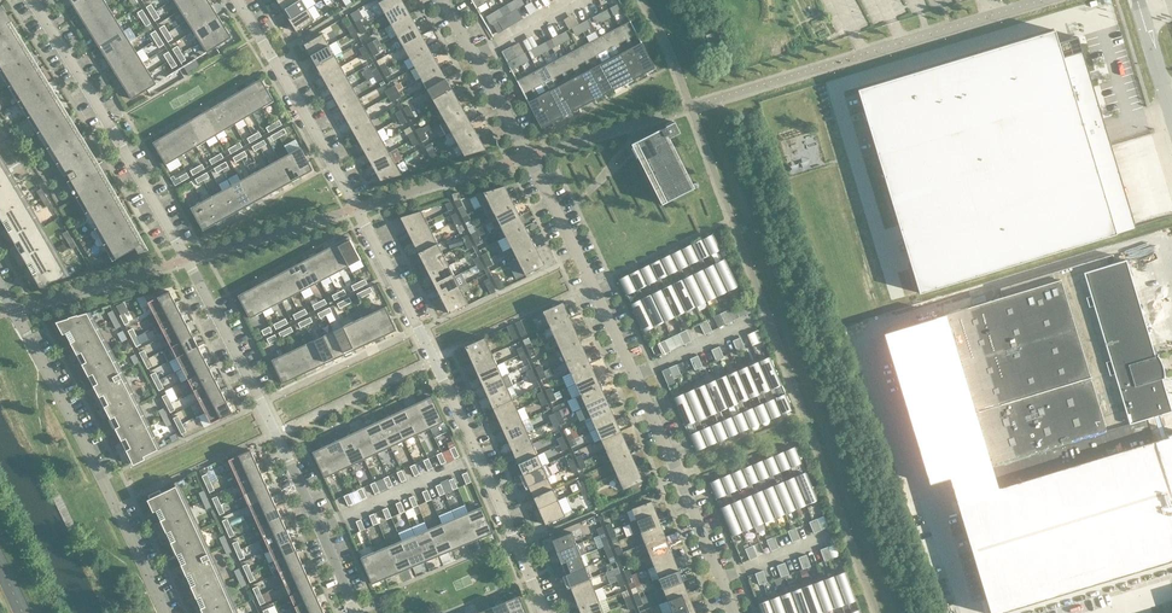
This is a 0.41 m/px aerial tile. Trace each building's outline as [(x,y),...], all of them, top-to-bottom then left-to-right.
[(73,4),(79,15),(103,0),(79,0),(73,4)] [(104,0),(103,0),(79,15),(86,25),(110,10),(104,0)] [(180,10),(196,0),(174,0),(180,10)] [(208,0),(196,0),(180,10),(187,20),(211,5),(208,0)] [(283,10),(298,0),(277,0),(283,10)] [(302,0),(298,0),(283,10),(289,20),(308,9),(302,0)] [(385,13),(404,3),(402,0),(382,0),(379,2),(385,13)] [(486,0),(472,0),(476,8),(487,2),(486,0)] [(513,1),(517,8),(522,5),(519,0),(514,0),(513,1)] [(517,8),(513,1),(508,4),(512,11),(517,8)] [(531,1),(525,5),(530,14),(537,10),(531,1)] [(410,14),(404,3),(385,13),(391,24),(410,14)] [(0,6),(0,65),(68,174),(116,259),(136,247),(139,252),(148,249),(95,157),(5,12),(6,12),(2,4),(0,6)] [(151,4),(146,7),(151,14),(156,11),(151,4)] [(218,15),(211,5),(187,20),(193,31),(218,15)] [(610,8),(614,16),(619,13),(615,5),(610,8)] [(146,16),(142,9),(137,12),(141,19),(146,16)] [(314,20),(308,9),(289,20),(296,31),(314,20)] [(357,9),(350,13),(355,22),(362,18),(357,9)] [(498,9),(493,12),(497,20),(502,17),(498,9)] [(117,20),(110,10),(86,25),(92,36),(117,20)] [(160,18),(156,11),(151,14),(155,21),(160,18)] [(605,11),(600,13),(604,21),(609,18),(605,11)] [(497,20),(493,12),(488,15),(492,23),(497,20)] [(502,17),(497,20),(503,30),(516,22),(510,12),(502,17)] [(604,21),(600,13),(595,16),(599,24),(604,21)] [(416,24),(410,14),(391,24),(397,35),(416,24)] [(224,26),(218,15),(193,31),(200,41),(224,26)] [(151,23),(146,16),(141,19),(146,26),(151,23)] [(360,19),(355,22),(358,28),(364,25),(360,19)] [(123,31),(117,20),(92,36),(99,46),(123,31)] [(503,30),(497,20),(492,23),(498,33),(503,30)] [(584,21),(579,24),(583,32),(588,29),(584,21)] [(637,34),(630,21),(620,26),(627,39),(630,46),(644,72),(654,66),(641,40),(633,44),(629,38),(637,34)] [(164,24),(159,27),(164,35),(168,31),(164,24)] [(355,30),(352,24),(347,27),(350,33),(355,30)] [(422,35),(416,24),(397,35),(403,46),(422,35)] [(583,32),(579,24),(574,27),(578,34),(583,32)] [(367,31),(364,25),(358,28),(362,34),(367,31)] [(231,37),(224,26),(200,41),(207,52),(231,37)] [(627,39),(620,26),(609,32),(616,45),(620,51),(633,77),(644,72),(630,46),(622,50),(619,43),(627,39)] [(159,37),(155,30),(150,33),(155,40),(159,37)] [(359,36),(355,30),(350,33),(353,39),(359,36)] [(1058,42),(1054,30),(858,89),(919,293),(1116,233),(1126,230),(1125,229),(1115,232),(1082,122),(1101,116),(1077,36),(1058,42)] [(130,41),(123,31),(99,46),(105,57),(130,41)] [(173,39),(168,31),(164,35),(168,42),(173,39)] [(564,32),(559,35),(563,43),(568,40),(564,32)] [(616,45),(609,32),(599,37),(606,50),(609,57),(623,83),(633,77),(620,51),(612,55),(609,49),(616,45)] [(304,44),(310,55),(329,45),(323,33),(304,44)] [(714,33),(707,35),(711,50),(719,48),(714,33)] [(428,46),(422,35),(403,46),(409,56),(428,46)] [(563,43),(559,35),(554,38),(558,45),(563,43)] [(164,44),(159,37),(155,40),(159,47),(164,44)] [(606,50),(599,37),(589,42),(596,56),(599,62),(613,88),(623,83),(609,57),(602,61),(599,54),(606,50)] [(378,38),(373,41),(376,47),(381,44),(378,38)] [(136,52),(130,41),(105,57),(112,67),(136,52)] [(373,41),(367,44),(371,50),(376,47),(373,41)] [(596,56),(589,42),(579,48),(586,61),(589,67),(603,93),(613,88),(599,62),(592,66),(588,60),(596,56)] [(543,43),(538,46),(542,53),(547,51),(543,43)] [(177,45),(172,48),(177,55),(182,52),(177,45)] [(335,55),(329,45),(310,55),(316,66),(335,55)] [(367,51),(364,46),(359,49),(362,54),(367,51)] [(434,56),(428,46),(409,56),(415,67),(434,56)] [(507,62),(518,57),(512,46),(501,51),(507,62)] [(542,53),(538,46),(533,48),(537,56),(542,53)] [(379,52),(376,47),(371,50),(374,55),(379,52)] [(586,61),(579,48),(568,53),(592,99),(603,93),(589,67),(581,71),(578,65),(586,61)] [(173,58),(168,51),(163,54),(168,61),(173,58)] [(371,57),(367,51),(362,54),(365,60),(371,57)] [(143,62),(136,52),(112,67),(118,77),(143,62)] [(186,60),(182,52),(177,55),(181,63),(186,60)] [(592,99),(568,53),(558,59),(565,72),(573,68),(576,74),(568,78),(582,104),(592,99)] [(523,54),(518,57),(522,64),(527,61),(523,54)] [(341,66),(335,55),(316,66),(322,77),(341,66)] [(440,67),(434,56),(415,67),(421,78),(440,67)] [(522,64),(518,57),(513,59),(517,67),(522,64)] [(177,65),(173,58),(168,61),(172,68),(177,65)] [(565,72),(558,59),(548,64),(555,77),(562,73),(566,80),(558,84),(572,110),(582,104),(568,78),(565,72)] [(150,73),(143,62),(118,77),(125,88),(150,73)] [(385,62),(379,65),(383,71),(388,68),(385,62)] [(572,110),(558,84),(555,77),(548,64),(538,69),(545,83),(552,79),(555,85),(548,89),(562,115),(572,110)] [(347,77),(341,66),(322,77),(328,87),(347,77)] [(379,73),(376,67),(371,70),(374,76),(379,73)] [(446,78),(440,67),(421,78),(427,89),(446,78)] [(391,74),(388,68),(383,71),(386,77),(391,74)] [(562,115),(548,89),(545,83),(538,69),(527,75),(534,88),(542,84),(545,91),(538,94),(551,120),(562,115)] [(156,84),(150,73),(125,88),(132,99),(156,84)] [(383,79),(379,73),(374,76),(377,82),(383,79)] [(551,120),(538,94),(534,88),(527,75),(517,80),(524,94),(531,90),(535,96),(527,100),(541,126),(551,120)] [(353,88),(347,77),(328,87),(334,98),(353,88)] [(261,78),(249,85),(262,107),(274,100),(261,78)] [(452,89),(446,78),(427,89),(433,99),(452,89)] [(262,107),(249,85),(240,91),(253,113),(262,107)] [(395,85),(390,88),(393,93),(398,90),(395,85)] [(359,98),(353,88),(334,98),(340,109),(359,98)] [(393,93),(390,88),(385,91),(388,96),(393,93)] [(458,99),(452,89),(433,99),(439,110),(458,99)] [(402,96),(398,90),(393,93),(396,99),(402,96)] [(253,113),(240,91),(230,96),(243,118),(253,113)] [(396,99),(393,93),(388,96),(391,102),(396,99)] [(243,118),(230,96),(221,102),(234,124),(243,118)] [(365,109),(359,98),(340,109),(346,120),(365,109)] [(464,110),(458,99),(439,110),(445,121),(464,110)] [(234,124),(221,102),(211,107),(225,130),(234,124)] [(409,105),(403,108),(407,114),(412,111),(409,105)] [(225,130),(211,107),(202,113),(215,135),(225,130)] [(371,120),(365,109),(346,120),(352,130),(371,120)] [(403,116),(400,110),(395,113),(398,119),(403,116)] [(470,121),(464,110),(445,121),(440,124),(446,134),(451,131),(470,121)] [(415,117),(412,111),(407,114),(410,120),(415,117)] [(215,135),(202,113),(193,118),(206,141),(215,135)] [(407,122),(403,116),(398,119),(401,125),(407,122)] [(206,141),(193,118),(183,124),(196,146),(206,141)] [(278,120),(272,124),(275,128),(281,125),(278,120)] [(377,131),(371,120),(352,130),(358,141),(377,131)] [(476,132),(470,121),(451,131),(457,142),(476,132)] [(644,157),(652,171),(666,201),(661,203),(662,204),(695,187),(694,186),(695,187),(696,187),(697,187),(697,186),(698,185),(698,184),(698,183),(697,183),(696,182),(695,183),(693,184),(670,138),(680,132),(675,121),(631,143),(632,144),(633,144),(640,159),(644,157)] [(196,146),(183,124),(174,130),(187,152),(196,146)] [(275,128),(272,124),(266,127),(269,132),(275,128)] [(421,127),(415,130),(419,135),(424,133),(421,127)] [(286,133),(283,129),(277,132),(280,137),(286,133)] [(187,152),(174,130),(165,135),(178,157),(187,152)] [(259,131),(253,135),(255,139),(261,136),(259,131)] [(383,141),(377,131),(358,141),(364,152),(383,141)] [(416,137),(412,131),(407,134),(410,140),(416,137)] [(280,137),(277,132),(271,136),(273,140),(280,137)] [(486,149),(476,132),(457,142),(464,155),(486,149)] [(427,138),(424,133),(419,135),(422,141),(427,138)] [(178,157),(165,135),(153,142),(166,164),(178,157)] [(255,139),(253,135),(247,138),(249,143),(255,139)] [(419,143),(416,137),(410,140),(414,146),(419,143)] [(266,144),(264,140),(258,143),(260,148),(266,144)] [(389,152),(383,141),(364,152),(370,163),(389,152)] [(240,142),(234,146),(236,150),(242,147),(240,142)] [(260,148),(258,143),(251,147),(254,151),(260,148)] [(236,150),(234,146),(227,149),(230,154),(236,150)] [(300,147),(288,154),(301,176),(313,170),(300,147)] [(433,148),(428,151),(431,157),(436,154),(433,148)] [(247,155),(245,151),(238,154),(241,159),(247,155)] [(395,163),(389,152),(370,163),(376,173),(395,163)] [(221,153),(215,156),(217,161),(224,158),(221,153)] [(3,223),(16,244),(27,264),(39,285),(41,288),(52,282),(51,281),(71,275),(70,274),(77,271),(77,268),(75,269),(73,265),(67,268),(55,248),(43,226),(31,205),(18,184),(5,163),(0,154),(0,217),(3,223)] [(241,159),(238,154),(232,158),(235,162),(241,159)] [(301,176),(288,154),(279,159),(291,181),(301,176)] [(441,162),(436,154),(431,157),(435,164),(441,162)] [(217,161),(215,156),(209,160),(211,165),(217,161)] [(291,181),(279,159),(269,164),(282,187),(291,181)] [(228,166),(226,161),(220,165),(222,170),(228,166)] [(402,174),(395,163),(376,173),(380,181),(402,174)] [(202,164),(196,167),(199,172),(205,168),(202,164)] [(282,187),(269,164),(260,169),(272,192),(282,187)] [(222,170),(220,165),(213,168),(216,173),(222,170)] [(199,172),(196,167),(190,171),(192,175),(199,172)] [(272,192),(260,169),(250,175),(263,197),(272,192)] [(179,177),(182,181),(189,177),(187,172),(179,177)] [(209,177),(207,172),(201,176),(203,180),(209,177)] [(263,197),(250,175),(241,180),(253,202),(263,197)] [(203,180),(201,176),(195,179),(197,184),(203,180)] [(253,202),(241,180),(231,185),(244,208),(253,202)] [(194,186),(192,181),(184,185),(186,190),(194,186)] [(244,208),(231,185),(222,190),(234,213),(244,208)] [(508,193),(504,185),(483,192),(489,203),(508,193)] [(234,213),(222,190),(212,196),(225,218),(234,213)] [(452,194),(454,200),(461,198),(459,191),(452,194)] [(30,195),(35,203),(40,200),(35,192),(30,195)] [(514,204),(508,193),(489,203),(495,214),(514,204)] [(225,218),(212,196),(203,201),(215,223),(225,218)] [(460,199),(454,201),(458,208),(463,205),(460,199)] [(44,208),(40,200),(35,203),(40,211),(44,208)] [(215,223),(203,201),(191,207),(203,230),(215,223)] [(453,207),(451,202),(445,204),(448,210),(453,207)] [(520,215),(514,204),(495,214),(500,225),(520,215)] [(426,221),(421,210),(400,217),(407,231),(426,221)] [(459,218),(456,212),(451,215),(454,221),(459,218)] [(468,214),(462,217),(465,223),(471,220),(468,214)] [(525,226),(520,215),(500,225),(506,236),(525,226)] [(462,224),(459,218),(454,221),(457,227),(462,224)] [(432,232),(426,221),(407,231),(413,242),(432,232)] [(484,224),(475,229),(476,230),(479,236),(488,231),(484,224)] [(531,237),(525,226),(506,236),(511,247),(531,237)] [(476,230),(470,233),(473,239),(479,236),(476,230)] [(438,243),(432,232),(413,242),(418,253),(438,243)] [(470,240),(467,234),(462,237),(465,243),(470,240)] [(703,240),(702,240),(709,254),(717,251),(722,261),(714,265),(726,290),(727,290),(727,291),(728,291),(727,290),(736,285),(737,286),(737,285),(713,234),(713,235),(712,234),(712,235),(703,240),(703,238),(702,239),(703,240)] [(55,237),(60,245),(64,243),(60,235),(55,237)] [(482,242),(479,236),(473,239),(476,245),(482,242)] [(349,237),(337,243),(349,266),(361,259),(349,237)] [(536,248),(531,237),(511,247),(517,258),(536,248)] [(692,245),(716,295),(717,296),(717,295),(726,290),(726,291),(727,291),(726,290),(714,265),(707,268),(702,258),(709,254),(702,240),(702,239),(701,239),(702,240),(693,245),(692,243),(692,244),(692,245)] [(473,246),(470,240),(465,243),(468,249),(473,246)] [(69,251),(64,243),(60,245),(64,253),(69,251)] [(349,266),(337,243),(327,248),(339,271),(349,266)] [(443,254),(438,243),(418,253),(424,264),(443,254)] [(682,250),(689,264),(696,261),(701,271),(693,275),(706,300),(706,301),(707,301),(706,300),(715,295),(716,296),(716,295),(692,245),(691,244),(691,245),(682,250),(682,248),(681,249),(682,250)] [(339,271),(327,248),(317,253),(329,276),(339,271)] [(544,264),(536,248),(517,258),(525,274),(544,264)] [(671,255),(695,305),(696,306),(696,305),(705,300),(705,301),(706,301),(705,300),(706,300),(693,275),(686,278),(681,268),(689,264),(682,250),(681,250),(681,249),(680,249),(681,250),(672,255),(671,254),(671,255)] [(487,252),(481,255),(484,261),(490,258),(487,252)] [(329,276),(317,253),(308,258),(320,281),(329,276)] [(449,265),(443,254),(424,264),(429,275),(449,265)] [(661,260),(668,274),(675,271),(680,281),(673,285),(685,310),(685,311),(686,311),(685,310),(694,305),(695,306),(695,305),(671,255),(670,254),(670,255),(661,260),(661,259),(660,259),(661,260)] [(1164,373),(1163,370),(1163,369),(1163,367),(1162,364),(1161,361),(1160,359),(1159,358),(1158,356),(1157,355),(1155,356),(1126,259),(1114,263),(1112,255),(1000,289),(1002,297),(944,314),(974,411),(973,412),(974,412),(990,465),(1106,430),(1129,423),(1171,411),(1161,377),(1163,377),(1164,377),(1164,375),(1164,373)] [(481,262),(478,256),(473,259),(476,265),(481,262)] [(320,281),(308,258),(298,263),(310,286),(320,281)] [(493,264),(490,258),(484,261),(487,267),(493,264)] [(650,265),(674,315),(675,316),(676,316),(675,315),(684,310),(684,311),(685,311),(684,310),(685,310),(673,285),(665,288),(660,278),(668,274),(661,260),(660,260),(660,259),(659,259),(660,260),(651,265),(650,264),(650,265)] [(484,268),(481,262),(476,265),(479,271),(484,268)] [(310,286),(298,263),(288,268),(300,291),(310,286)] [(640,270),(647,285),(654,281),(659,291),(652,295),(664,320),(665,321),(665,320),(673,315),(674,317),(675,316),(674,315),(650,265),(649,264),(649,265),(641,270),(640,269),(639,269),(640,270)] [(454,276),(449,265),(429,275),(435,286),(454,276)] [(300,291),(288,268),(279,274),(291,296),(300,291)] [(630,275),(629,275),(653,325),(654,325),(654,326),(655,326),(654,325),(663,320),(664,322),(664,321),(664,320),(652,295),(644,298),(640,288),(639,288),(647,285),(640,270),(639,269),(638,269),(639,270),(630,275),(630,274),(629,274),(630,275)] [(291,296),(279,274),(269,279),(281,301),(291,296)] [(498,274),(493,277),(499,290),(504,287),(498,274)] [(619,280),(618,280),(625,295),(627,294),(633,291),(638,301),(632,304),(631,303),(630,304),(631,304),(630,305),(643,331),(643,330),(644,331),(644,330),(653,325),(653,327),(654,326),(653,325),(629,275),(629,274),(628,274),(629,275),(620,280),(619,279),(619,280)] [(460,287),(454,276),(435,286),(441,297),(460,287)] [(496,291),(489,278),(484,281),(490,294),(496,291)] [(281,301),(269,279),(260,284),(272,306),(281,301)] [(272,306),(260,284),(250,289),(262,311),(272,306)] [(468,303),(460,287),(441,297),(449,313),(468,303)] [(262,311),(250,289),(238,295),(250,318),(262,311)] [(144,295),(154,313),(175,302),(169,291),(159,296),(157,292),(144,295)] [(346,305),(343,300),(337,303),(339,308),(346,305)] [(181,313),(175,302),(154,313),(159,324),(181,313)] [(321,307),(318,302),(312,305),(314,310),(321,307)] [(543,311),(550,327),(570,318),(563,302),(543,311)] [(750,312),(745,302),(741,303),(746,314),(750,312)] [(385,306),(373,312),(384,335),(396,330),(385,306)] [(332,312),(330,307),(324,310),(326,315),(332,312)] [(91,312),(87,313),(87,312),(78,315),(77,314),(68,317),(68,318),(56,321),(63,334),(65,333),(71,343),(81,363),(96,391),(110,417),(121,439),(126,449),(123,451),(129,463),(132,462),(133,464),(145,459),(144,456),(161,447),(161,446),(168,443),(167,440),(166,441),(164,438),(158,441),(150,425),(139,403),(128,381),(122,371),(111,349),(99,327),(95,319),(101,316),(99,312),(100,312),(99,309),(91,312)] [(117,318),(112,310),(107,313),(112,321),(117,318)] [(728,310),(724,312),(729,322),(733,321),(728,310)] [(301,316),(299,311),(292,315),(295,319),(301,316)] [(384,335),(373,312),(363,317),(374,340),(384,335)] [(729,322),(724,312),(720,313),(725,324),(729,322)] [(125,313),(120,315),(125,324),(130,322),(125,313)] [(187,324),(181,313),(159,324),(165,335),(187,324)] [(374,340),(363,317),(353,321),(364,345),(374,340)] [(121,326),(117,318),(112,321),(116,329),(121,326)] [(575,329),(570,318),(550,327),(555,338),(575,329)] [(527,333),(521,320),(515,322),(521,336),(527,333)] [(707,320),(703,322),(708,333),(712,331),(707,320)] [(364,345),(353,321),(343,326),(354,349),(364,345)] [(708,333),(703,322),(699,324),(705,334),(708,333)] [(192,335),(187,324),(165,335),(171,346),(192,335)] [(518,337),(512,324),(506,326),(512,340),(518,337)] [(262,330),(264,335),(272,331),(270,326),(262,330)] [(354,349),(343,326),(333,331),(344,354),(354,349)] [(132,327),(127,330),(132,338),(137,335),(132,327)] [(287,334),(285,329),(278,332),(281,337),(287,334)] [(580,341),(575,329),(555,338),(560,350),(580,341)] [(758,329),(758,330),(754,331),(759,342),(763,341),(758,329)] [(686,330),(682,332),(688,343),(691,341),(686,330)] [(123,331),(118,334),(122,342),(127,339),(123,331)] [(344,354),(333,331),(324,335),(335,359),(344,354)] [(688,343),(682,332),(678,334),(684,344),(688,343)] [(277,339),(275,334),(267,338),(269,343),(277,339)] [(141,344),(137,335),(132,338),(136,346),(141,344)] [(198,346),(192,335),(171,346),(176,357),(198,346)] [(335,359),(324,335),(314,340),(325,363),(335,359)] [(492,353),(485,337),(465,346),(472,362),(492,353)] [(745,348),(741,337),(737,339),(741,350),(745,348)] [(741,350),(737,339),(733,340),(737,351),(741,350)] [(325,363),(314,340),(304,345),(315,368),(325,363)] [(665,340),(661,342),(667,353),(671,351),(665,340)] [(585,352),(580,341),(560,350),(566,361),(585,352)] [(129,342),(123,345),(126,351),(132,349),(129,342)] [(531,342),(525,345),(528,351),(533,348),(531,342)] [(667,353),(661,342),(658,344),(663,354),(667,353)] [(315,368),(304,345),(294,349),(305,372),(315,368)] [(204,357),(198,346),(176,357),(182,368),(204,357)] [(525,352),(522,346),(516,349),(519,355),(525,352)] [(724,357),(719,346),(715,348),(720,359),(724,357)] [(536,354),(533,348),(528,351),(531,357),(536,354)] [(720,359),(715,348),(711,349),(716,360),(720,359)] [(144,349),(139,352),(143,360),(148,357),(144,349)] [(305,372),(294,349),(284,354),(295,377),(305,372)] [(527,358),(525,352),(519,355),(522,361),(527,358)] [(590,363),(585,352),(566,361),(571,372),(590,363)] [(497,365),(492,353),(472,362),(477,374),(497,365)] [(139,362),(135,354),(130,356),(135,364),(139,362)] [(295,377),(284,354),(272,360),(283,383),(295,377)] [(703,366),(698,355),(694,357),(699,368),(703,366)] [(759,362),(770,388),(778,385),(782,395),(775,398),(781,413),(782,414),(782,413),(791,409),(791,410),(792,410),(791,409),(792,409),(770,357),(769,357),(769,356),(768,357),(769,358),(760,362),(759,361),(759,362)] [(152,366),(148,357),(143,360),(148,368),(152,366)] [(209,368),(204,357),(182,368),(188,379),(209,368)] [(699,368),(694,357),(690,358),(695,370),(699,368)] [(749,366),(748,367),(770,418),(771,419),(771,418),(771,417),(780,413),(780,415),(781,414),(781,413),(775,398),(767,401),(763,391),(770,388),(759,362),(758,361),(758,362),(749,366),(749,365),(748,365),(749,366)] [(595,374),(590,363),(571,372),(576,383),(595,374)] [(681,375),(677,364),(673,366),(677,377),(681,375)] [(502,376),(497,365),(477,374),(482,385),(502,376)] [(541,365),(535,367),(538,373),(543,371),(541,365)] [(677,377),(673,366),(669,368),(673,379),(677,377)] [(738,371),(749,397),(756,394),(761,404),(753,407),(760,422),(760,423),(761,423),(760,422),(769,418),(770,419),(770,418),(748,367),(748,366),(747,366),(748,367),(739,371),(738,370),(737,370),(738,371)] [(215,379),(209,368),(188,379),(193,390),(215,379)] [(669,368),(662,370),(668,385),(675,382),(673,379),(669,368)] [(535,375),(532,369),(526,371),(529,377),(535,375)] [(727,376),(749,427),(750,428),(750,427),(750,426),(759,423),(759,424),(760,423),(759,422),(760,422),(753,407),(746,411),(741,400),(749,397),(738,371),(737,370),(736,370),(737,371),(728,375),(727,374),(727,376)] [(155,371),(150,373),(155,382),(159,379),(155,371)] [(546,377),(543,371),(538,373),(541,379),(546,377)] [(600,386),(595,374),(576,383),(581,394),(600,386)] [(537,381),(535,375),(529,377),(532,383),(537,381)] [(717,380),(716,380),(727,406),(735,403),(735,404),(739,413),(732,416),(738,431),(739,432),(739,431),(748,427),(749,428),(749,427),(727,376),(726,375),(726,376),(717,380),(717,379),(716,379),(717,380)] [(507,387),(502,376),(482,385),(487,396),(507,387)] [(164,388),(159,379),(155,382),(159,390),(164,388)] [(221,390),(215,379),(193,390),(199,401),(221,390)] [(706,385),(728,436),(728,437),(729,437),(728,435),(737,432),(738,433),(738,432),(738,431),(732,416),(724,420),(720,409),(727,406),(716,380),(716,379),(715,379),(716,380),(707,384),(706,383),(706,385)] [(695,389),(706,415),(714,412),(714,413),(718,422),(711,426),(717,440),(718,441),(718,440),(727,436),(727,437),(728,437),(727,436),(728,436),(706,385),(705,384),(704,384),(705,385),(696,389),(695,388),(695,389)] [(513,385),(507,387),(487,396),(493,407),(512,398),(518,396),(513,385)] [(605,397),(600,386),(581,394),(575,397),(580,408),(605,397)] [(551,387),(545,390),(548,396),(554,393),(551,387)] [(685,394),(684,394),(706,445),(707,446),(707,444),(716,441),(717,442),(717,440),(711,426),(703,429),(703,428),(699,418),(706,415),(695,389),(694,388),(694,390),(685,393),(685,392),(684,393),(685,394)] [(226,401),(221,390),(199,401),(205,412),(226,401)] [(545,397),(542,391),(537,394),(539,400),(545,397)] [(166,393),(162,395),(166,404),(171,401),(166,393)] [(556,399),(554,393),(548,396),(551,402),(556,399)] [(674,398),(673,398),(684,425),(685,424),(685,425),(686,425),(686,424),(692,421),(697,431),(690,434),(689,435),(695,450),(696,450),(697,450),(696,449),(705,445),(706,446),(706,445),(684,394),(684,393),(683,393),(684,394),(675,398),(674,397),(674,398)] [(444,421),(432,396),(418,402),(430,428),(444,421)] [(548,403),(545,397),(539,400),(542,406),(548,403)] [(610,408),(605,397),(580,408),(585,419),(591,417),(610,408)] [(517,410),(512,398),(493,407),(498,418),(517,410)] [(175,410),(171,401),(166,404),(170,412),(175,410)] [(232,412),(226,401),(205,412),(211,423),(232,412)] [(430,428),(418,402),(405,408),(417,434),(430,428)] [(167,416),(163,408),(158,410),(163,418),(167,416)] [(417,434),(405,408),(392,414),(404,440),(417,434)] [(616,419),(610,408),(591,417),(596,428),(616,419)] [(522,421),(517,410),(498,418),(503,430),(522,421)] [(559,410),(554,413),(557,419),(562,416),(559,410)] [(557,419),(554,413),(548,415),(551,421),(557,419)] [(404,440),(392,414),(379,421),(391,446),(404,440)] [(178,415),(173,417),(177,426),(182,423),(178,415)] [(172,424),(167,416),(163,418),(167,426),(172,424)] [(565,422),(562,416),(557,419),(559,425),(565,422)] [(559,425),(557,419),(551,421),(554,427),(559,425)] [(621,430),(616,419),(596,428),(601,439),(621,430)] [(391,446),(379,421),(365,427),(377,452),(391,446)] [(527,432),(522,421),(503,430),(508,441),(527,432)] [(186,431),(182,423),(177,426),(182,434),(186,431)] [(377,452),(365,427),(352,433),(364,459),(377,452)] [(626,442),(621,430),(601,439),(606,451),(626,442)] [(532,443),(527,432),(508,441),(513,452),(532,443)] [(571,432),(566,434),(568,440),(574,438),(571,432)] [(364,459),(352,433),(339,439),(351,465),(364,459)] [(955,499),(990,612),(997,612),(1171,560),(1171,434),(955,499)] [(565,442),(562,436),(557,438),(560,444),(565,442)] [(577,444),(574,438),(568,440),(571,447),(577,444)] [(351,465),(339,439),(326,445),(338,471),(351,465)] [(568,448),(565,442),(560,444),(562,450),(568,448)] [(631,453),(626,442),(606,451),(611,462),(631,453)] [(538,454),(532,443),(513,452),(518,463),(538,454)] [(338,471),(326,445),(312,452),(324,477),(338,471)] [(785,452),(806,503),(807,504),(807,503),(816,499),(816,500),(817,500),(817,499),(796,447),(795,447),(795,446),(794,447),(795,448),(785,452),(785,450),(784,451),(785,452)] [(450,450),(455,459),(460,457),(455,447),(450,450)] [(228,459),(234,471),(256,461),(250,449),(228,459)] [(774,456),(780,471),(788,468),(792,478),(785,482),(795,508),(796,507),(796,509),(797,508),(796,507),(805,503),(806,505),(806,504),(806,503),(785,452),(784,452),(784,451),(783,451),(784,452),(775,456),(774,455),(774,456)] [(437,456),(442,465),(447,463),(442,453),(437,456)] [(636,464),(631,453),(611,462),(616,473),(636,464)] [(543,466),(538,454),(518,463),(523,474),(543,466)] [(581,454),(576,457),(578,463),(584,460),(581,454)] [(763,461),(785,512),(785,513),(786,513),(785,512),(795,508),(795,509),(796,509),(795,508),(785,482),(777,485),(773,474),(780,471),(774,456),(773,455),(773,456),(773,457),(764,460),(764,459),(763,460),(763,461)] [(575,464),(572,458),(567,461),(570,467),(575,464)] [(424,461),(428,471),(433,469),(429,459),(424,461)] [(587,466),(584,460),(578,463),(581,469),(587,466)] [(753,465),(759,480),(766,477),(771,487),(763,491),(774,517),(774,516),(775,518),(775,517),(775,516),(784,512),(784,513),(785,513),(784,512),(785,512),(763,461),(763,460),(762,460),(762,461),(753,465),(753,464),(752,464),(753,465)] [(261,472),(256,461),(234,471),(239,482),(261,472)] [(578,470),(575,464),(570,467),(572,473),(578,470)] [(643,480),(636,464),(616,473),(624,489),(643,480)] [(742,470),(763,521),(764,522),(765,522),(764,521),(773,517),(774,518),(774,517),(763,491),(756,494),(751,483),(759,480),(753,465),(752,465),(752,464),(751,465),(752,466),(743,469),(742,468),(742,469),(742,470)] [(411,467),(415,477),(420,475),(416,465),(411,467)] [(548,477),(543,466),(523,474),(528,486),(548,477)] [(731,474),(737,489),(745,486),(749,496),(742,499),(753,525),(753,526),(754,526),(753,525),(762,521),(763,522),(764,522),(763,521),(742,470),(741,469),(741,470),(732,474),(732,473),(731,473),(731,474)] [(471,480),(466,470),(461,472),(466,482),(471,480)] [(397,473),(402,483),(407,481),(402,471),(397,473)] [(266,484),(261,472),(239,482),(244,494),(266,484)] [(207,473),(202,475),(206,483),(210,481),(207,473)] [(721,479),(720,479),(742,530),(743,531),(743,530),(752,526),(752,527),(753,527),(752,526),(753,525),(742,499),(734,503),(730,493),(730,492),(737,489),(731,474),(730,473),(730,475),(721,478),(721,477),(720,477),(721,479)] [(457,486),(453,476),(448,478),(452,488),(457,486)] [(384,479),(388,489),(393,487),(389,477),(384,479)] [(553,488),(548,477),(528,486),(533,497),(553,488)] [(591,477),(586,479),(589,485),(594,483),(591,477)] [(178,481),(178,480),(148,495),(150,498),(147,499),(153,511),(156,510),(161,521),(170,541),(183,570),(196,597),(203,612),(238,612),(235,606),(226,584),(215,561),(211,551),(200,529),(190,507),(181,487),(187,484),(185,481),(186,480),(185,478),(178,481)] [(710,483),(709,483),(716,498),(717,498),(724,495),(728,505),(721,508),(721,507),(720,507),(720,508),(731,535),(732,535),(732,534),(741,530),(742,531),(742,530),(720,479),(720,478),(719,478),(720,479),(711,483),(710,482),(710,483)] [(214,490),(210,481),(206,483),(209,492),(214,490)] [(585,487),(583,481),(577,483),(580,489),(585,487)] [(444,492),(440,482),(435,484),(439,494),(444,492)] [(628,488),(631,494),(644,488),(641,482),(628,488)] [(371,485),(375,495),(380,493),(376,483),(371,485)] [(597,489),(594,483),(589,485),(591,491),(597,489)] [(271,495),(266,484),(244,494),(249,505),(271,495)] [(588,493),(585,487),(580,489),(583,495),(588,493)] [(431,498),(426,488),(421,490),(426,500),(431,498)] [(558,499),(553,488),(533,497),(538,508),(558,499)] [(358,491),(362,501),(367,499),(363,489),(358,491)] [(207,498),(204,490),(199,492),(203,501),(207,498)] [(417,504),(413,494),(408,496),(412,506),(417,504)] [(217,495),(212,497),(216,506),(221,504),(217,495)] [(276,506),(271,495),(249,505),(254,516),(276,506)] [(344,497),(349,507),(354,504),(349,495),(344,497)] [(211,507),(207,498),(203,501),(206,509),(211,507)] [(565,516),(558,499),(538,508),(545,524),(565,516)] [(404,510),(400,500),(395,502),(399,512),(404,510)] [(632,508),(636,520),(656,512),(652,500),(632,508)] [(224,512),(221,504),(216,506),(220,514),(224,512)] [(281,517),(276,506),(254,516),(259,527),(281,517)] [(391,516),(387,506),(382,508),(386,518),(391,516)] [(493,532),(482,506),(468,512),(479,538),(493,532)] [(378,521),(373,512),(368,514),(373,524),(378,521)] [(479,538),(468,512),(455,518),(466,544),(479,538)] [(661,524),(656,512),(636,520),(641,532),(661,524)] [(286,528),(281,517),(259,527),(264,538),(286,528)] [(364,527),(360,517),(355,520),(359,529),(364,527)] [(227,518),(222,520),(226,528),(231,526),(227,518)] [(466,544),(455,518),(441,523),(452,549),(466,544)] [(817,518),(813,520),(818,531),(822,530),(817,518)] [(818,531),(813,520),(809,522),(814,533),(818,531)] [(452,549),(441,523),(428,529),(439,555),(452,549)] [(611,523),(606,525),(608,531),(614,529),(611,523)] [(665,535),(661,524),(641,532),(645,543),(665,535)] [(235,535),(231,526),(226,528),(230,537),(235,535)] [(605,532),(602,526),(597,529),(599,535),(605,532)] [(796,527),(792,529),(796,540),(800,538),(796,527)] [(291,540),(286,528),(264,538),(259,541),(264,552),(269,550),(291,540)] [(439,555),(428,529),(415,535),(426,561),(439,555)] [(616,535),(614,529),(608,531),(610,537),(616,535)] [(796,540),(792,529),(788,531),(792,542),(796,540)] [(552,539),(556,551),(576,544),(572,532),(552,539)] [(607,539),(605,532),(599,535),(601,541),(607,539)] [(228,543),(224,535),(219,537),(223,545),(228,543)] [(426,561),(415,535),(401,540),(412,566),(426,561)] [(670,547),(665,535),(645,543),(650,554),(670,547)] [(774,536),(770,538),(775,549),(779,547),(774,536)] [(775,549),(770,538),(766,540),(771,551),(775,549)] [(237,540),(232,542),(236,551),(241,549),(237,540)] [(296,551),(291,540),(269,550),(274,561),(296,551)] [(412,566),(401,540),(388,546),(399,572),(412,566)] [(232,552),(228,543),(223,545),(227,554),(232,552)] [(581,555),(576,544),(556,551),(561,563),(581,555)] [(753,545),(749,547),(754,558),(758,556),(753,545)] [(399,572),(388,546),(375,551),(386,578),(399,572)] [(620,546),(615,548),(617,554),(623,552),(620,546)] [(833,558),(828,546),(824,548),(828,559),(833,558)] [(674,558),(670,547),(650,554),(654,566),(674,558)] [(754,558),(749,547),(745,549),(750,560),(754,558)] [(828,559),(824,548),(820,549),(824,560),(828,559)] [(245,557),(241,549),(236,551),(240,559),(245,557)] [(614,555),(611,549),(606,551),(608,558),(614,555)] [(301,562),(296,551),(274,561),(269,564),(274,575),(279,572),(301,562)] [(386,578),(375,551),(361,557),(372,583),(386,578)] [(625,558),(623,552),(617,554),(619,560),(625,558)] [(811,566),(807,554),(803,556),(807,567),(811,566)] [(585,566),(581,555),(561,563),(565,574),(585,566)] [(616,562),(614,555),(608,558),(610,564),(616,562)] [(807,567),(803,556),(798,557),(803,568),(807,567)] [(679,570),(674,558),(654,566),(659,577),(679,570)] [(307,573),(301,562),(279,572),(284,583),(307,573)] [(789,573),(785,562),(781,564),(785,575),(789,573)] [(247,563),(242,565),(246,573),(251,571),(247,563)] [(785,575),(781,564),(777,565),(781,576),(785,575)] [(590,578),(585,566),(565,574),(570,586),(590,578)] [(243,576),(239,568),(234,570),(238,579),(243,576)] [(629,569),(624,571),(626,577),(632,575),(629,569)] [(807,569),(800,571),(803,579),(810,577),(807,569)] [(683,581),(679,570),(659,577),(663,589),(683,581)] [(767,581),(763,570),(759,572),(763,583),(767,581)] [(255,580),(251,571),(246,573),(250,582),(255,580)] [(835,576),(848,612),(861,612),(860,609),(858,609),(858,610),(851,612),(848,601),(854,599),(855,600),(855,599),(856,599),(846,572),(845,572),(845,571),(844,571),(845,573),(836,576),(835,575),(835,576)] [(623,578),(620,572),(615,574),(617,581),(623,578)] [(763,583),(759,572),(755,573),(759,584),(763,583)] [(312,585),(307,573),(284,583),(290,595),(312,585)] [(634,581),(632,575),(626,577),(628,583),(634,581)] [(824,580),(833,607),(841,604),(845,612),(848,612),(835,576),(834,576),(834,575),(833,575),(834,577),(825,580),(824,579),(824,580)] [(246,585),(243,576),(238,579),(242,587),(246,585)] [(594,589),(590,578),(570,586),(574,597),(594,589)] [(625,585),(623,578),(617,581),(619,587),(625,585)] [(813,584),(823,612),(827,612),(826,609),(833,607),(824,580),(823,579),(823,581),(814,584),(813,583),(813,584)] [(688,593),(683,581),(663,589),(668,600),(688,593)] [(802,588),(811,612),(816,612),(819,612),(820,612),(823,612),(813,584),(812,583),(812,585),(803,588),(802,587),(802,588)] [(257,585),(252,587),(256,596),(261,594),(257,585)] [(317,596),(312,585),(290,595),(295,606),(317,596)] [(791,592),(799,612),(811,612),(802,588),(801,587),(801,588),(792,592),(792,591),(791,591),(791,592)] [(599,601),(594,589),(574,597),(579,609),(599,601)] [(780,596),(786,612),(799,612),(791,592),(791,591),(790,591),(790,592),(781,596),(781,595),(780,595),(780,596)] [(638,592),(633,594),(635,600),(641,598),(638,592)] [(692,604),(688,593),(668,600),(672,612),(692,604)] [(265,602),(261,594),(256,596),(260,604),(265,602)] [(519,595),(505,601),(510,612),(527,612),(519,595)] [(632,601),(629,595),(624,597),(626,603),(632,601)] [(769,600),(774,612),(786,612),(780,596),(780,595),(779,595),(779,596),(770,600),(770,599),(769,599),(770,600),(769,600)] [(317,596),(295,606),(298,612),(309,612),(322,607),(317,596)] [(643,604),(641,598),(635,600),(637,606),(643,604)] [(769,600),(769,599),(768,599),(769,600),(759,604),(759,603),(758,603),(759,604),(758,604),(761,612),(774,612),(769,600)] [(505,601),(492,607),(495,612),(510,612),(505,601)] [(599,601),(579,609),(581,612),(602,612),(603,612),(599,601)] [(634,607),(632,601),(626,603),(628,610),(634,607)] [(692,604),(672,612),(673,612),(696,612),(692,604)]
